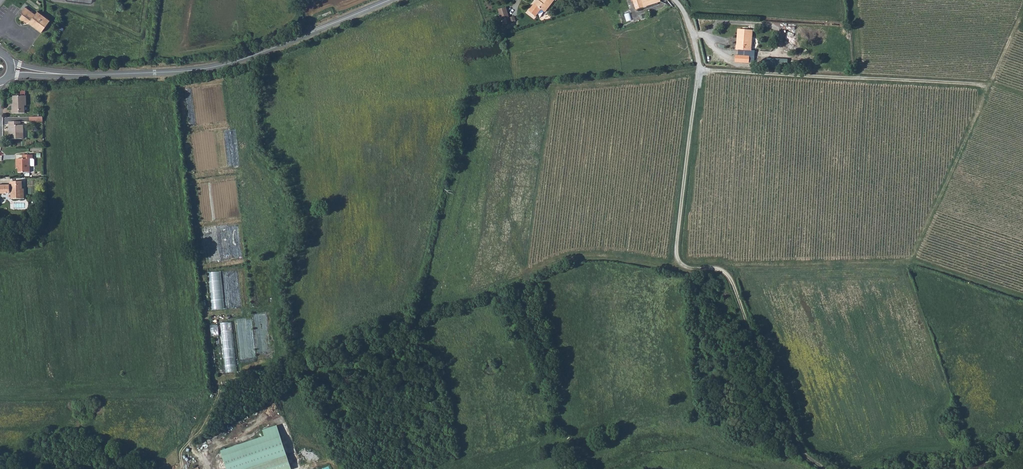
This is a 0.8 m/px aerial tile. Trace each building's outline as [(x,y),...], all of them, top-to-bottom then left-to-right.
[(531,12),(537,16),(541,9),(546,12),(554,1),(556,2),(557,0),(544,0),(541,0),(540,2),(538,0),(531,12)] [(636,8),(662,0),(633,0),(636,8)] [(38,11),(35,14),(25,7),(22,10),(23,14),(20,18),(24,21),(24,24),(29,23),(42,32),(50,20),(38,11)] [(508,7),(501,8),(505,25),(517,21),(516,17),(511,18),(508,7)] [(740,47),(737,47),(737,52),(753,53),(754,32),(740,31),(740,47)] [(788,59),(766,57),(765,65),(787,67),(788,59)] [(12,105),(12,114),(25,113),(24,106),(26,106),(26,96),(13,96),(13,105),(12,105)] [(9,126),(11,126),(11,131),(9,131),(9,139),(22,139),(22,133),(23,133),(23,125),(21,125),(21,121),(9,122),(9,126)] [(16,159),(16,168),(18,168),(18,173),(30,172),(30,166),(34,166),(34,160),(33,159),(33,155),(23,155),(23,159),(16,159)] [(9,194),(10,192),(11,192),(11,199),(24,199),(24,189),(22,189),(22,181),(10,182),(10,185),(0,185),(0,194),(9,194)] [(241,431),(281,411),(277,404),(237,424),(241,431)] [(221,451),(227,468),(291,468),(277,426),(262,430),(265,436),(221,451)] [(213,440),(197,450),(201,457),(217,447),(213,440)]
